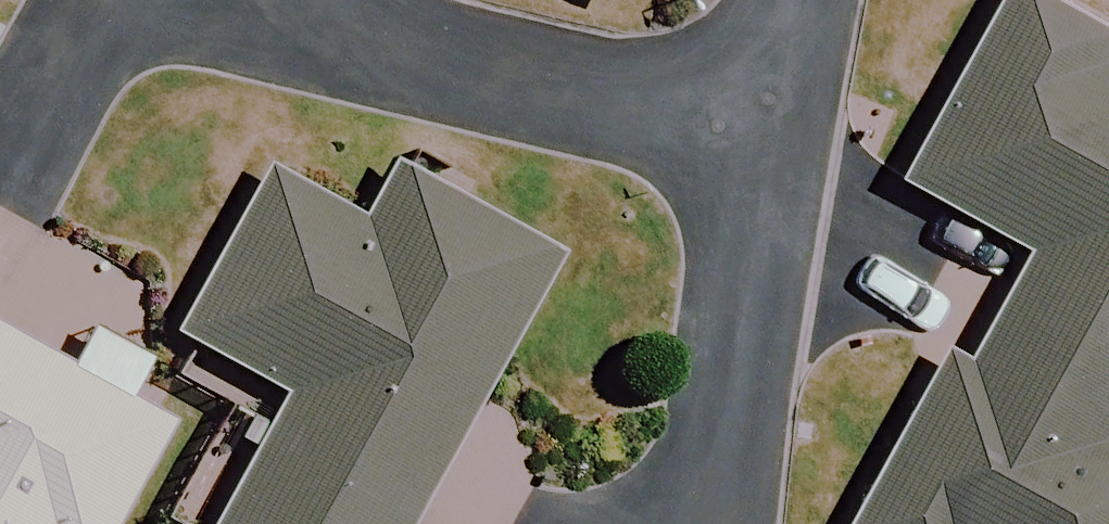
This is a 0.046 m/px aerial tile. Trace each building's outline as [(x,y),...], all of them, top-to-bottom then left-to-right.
[(1054,0),(986,0),(894,166),(1040,246),(977,362),(952,348),(855,523),(1108,523),(1108,427),(1108,68),(1102,64),(1108,52),(1108,30),(1054,0)] [(394,162),(366,214),(281,170),(193,335),(282,382),(207,523),(403,523),(551,244),(394,162)] [(0,324),(0,523),(116,523),(173,415),(0,324)]
